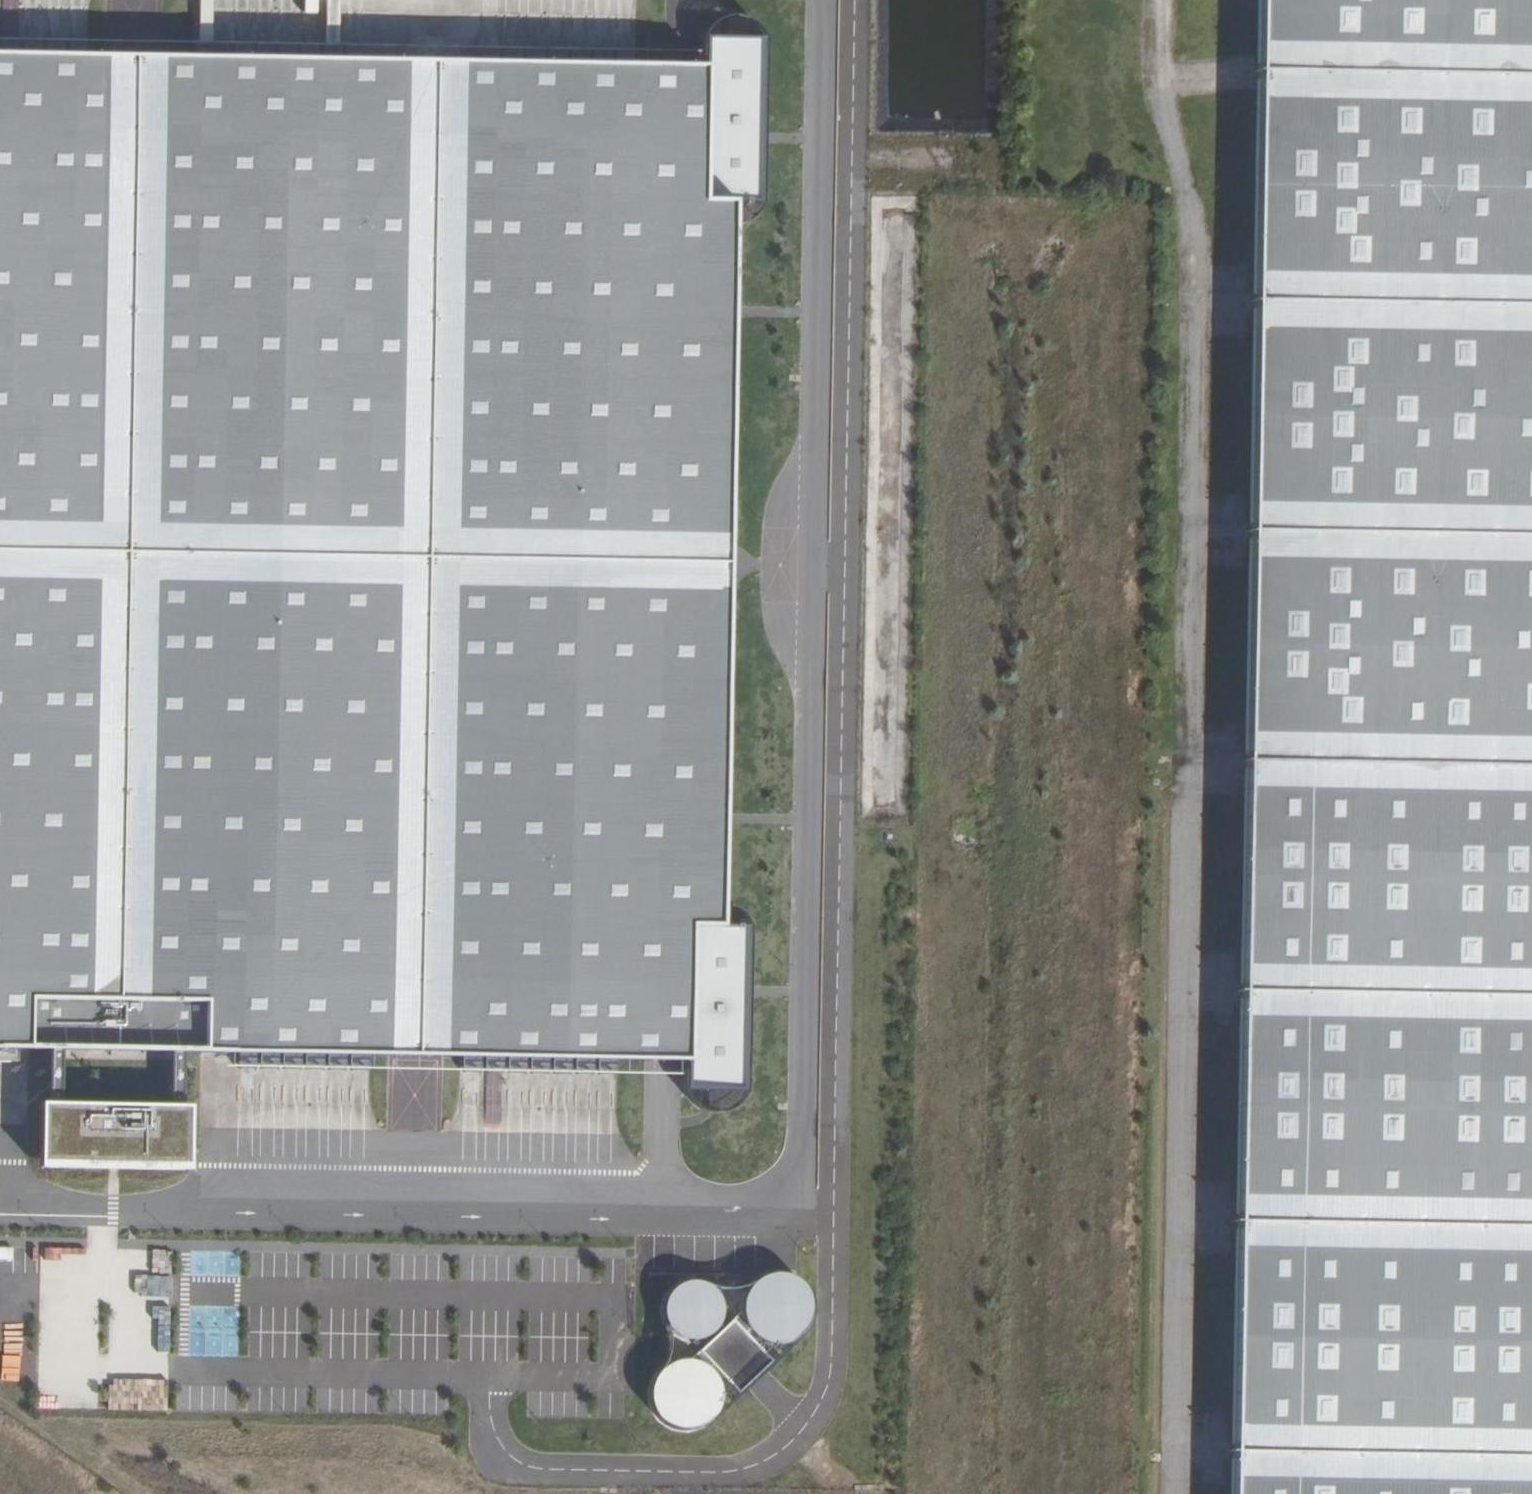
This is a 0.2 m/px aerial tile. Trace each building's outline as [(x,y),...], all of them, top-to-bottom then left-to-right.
[(1245,762),(1232,1493),(1531,1493),(1531,0),(1262,0),(1245,762)] [(38,1101),(37,1167),(189,1170),(190,1104),(182,1104),(183,1050),(692,1066),(694,1088),(749,1089),(756,933),(732,931),(733,207),(755,207),(758,39),(700,38),(699,65),(0,55),(0,1047),(47,1048),(46,1102),(38,1101)] [(168,1282),(169,1249),(120,1247),(118,1280),(168,1282)] [(696,1432),(810,1321),(815,1292),(798,1274),(765,1269),(747,1287),(685,1276),(675,1285),(661,1367),(653,1375),(648,1402),(673,1428),(696,1432)] [(15,1382),(16,1360),(0,1359),(0,1381),(15,1382)]
